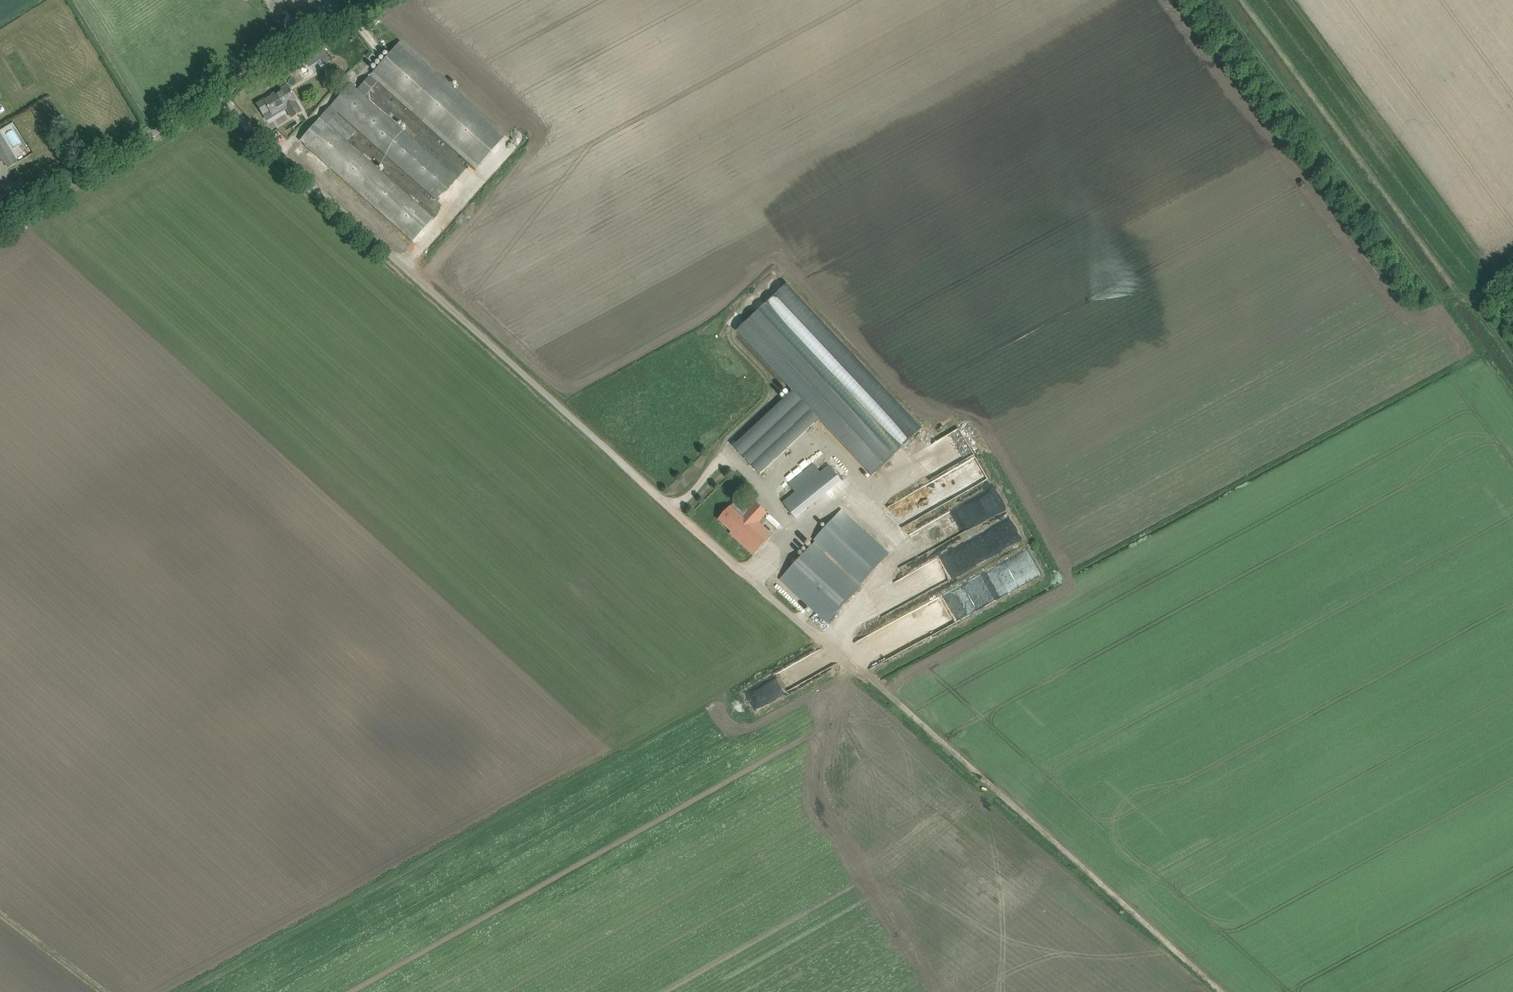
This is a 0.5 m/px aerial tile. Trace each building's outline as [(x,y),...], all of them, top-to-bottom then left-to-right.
[(357,90),(365,97),(378,82),(475,169),(506,135),(401,41),(357,90)] [(322,48),(313,53),(318,62),(322,60),(328,56),(322,48)] [(457,179),(365,97),(357,90),(350,84),(331,105),(438,201),(457,179)] [(264,99),(256,104),(263,114),(270,110),(272,114),(285,107),(292,117),(301,111),(295,101),(296,100),(287,86),(275,93),(276,95),(265,101),(264,99)] [(338,112),(331,105),(320,118),(326,124),(328,123),(348,141),(356,131),(336,113),(338,112)] [(88,122),(94,131),(108,121),(103,112),(88,122)] [(320,118),(300,140),(414,241),(433,220),(326,124),(320,118)] [(4,163),(14,157),(0,133),(0,157),(4,163)] [(460,177),(464,181),(472,172),(468,168),(460,177)] [(733,447),(761,475),(820,419),(874,475),(923,428),(788,283),(738,330),(794,391),(733,447)] [(814,464),(789,484),(795,492),(820,472),(814,464)] [(719,519),(732,531),(730,533),(754,555),(773,535),(759,522),(768,512),(756,502),(742,517),(731,506),(719,519)] [(818,536),(819,538),(816,541),(862,584),(889,554),(841,510),(818,536)] [(861,588),(825,555),(827,552),(816,541),(780,579),(828,623),(861,588)]
